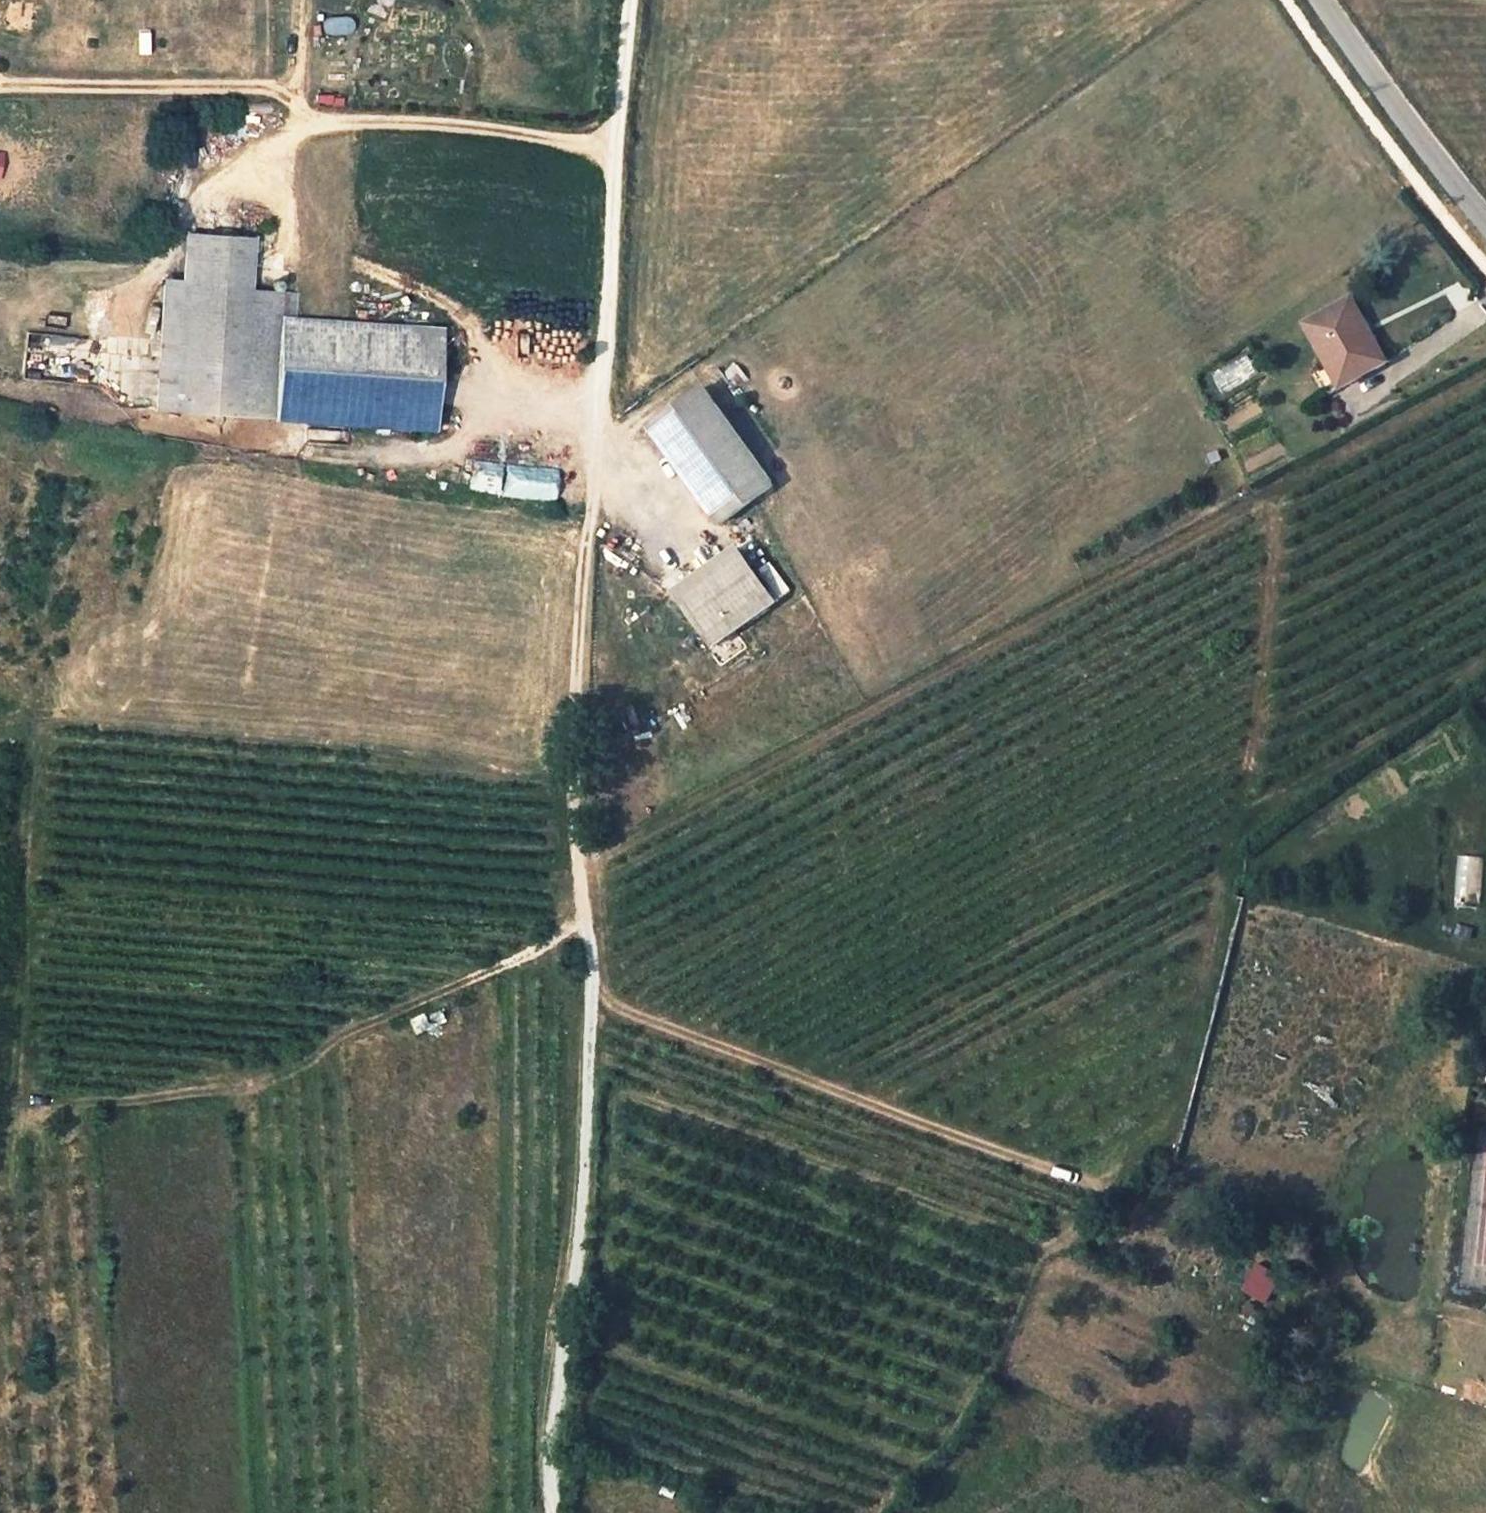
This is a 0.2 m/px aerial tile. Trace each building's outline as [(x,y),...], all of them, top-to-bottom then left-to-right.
[(188,238),(184,290),(251,296),(255,243),(188,238)] [(437,436),(444,336),(281,325),(283,299),(251,296),(184,290),(164,288),(155,413),(437,436)] [(1345,297),(1302,329),(1332,369),(1333,369),(1345,387),(1345,388),(1387,357),(1345,297)] [(1218,378),(1226,395),(1259,377),(1251,361),(1218,378)] [(1333,397),(1345,387),(1333,369),(1332,369),(1320,378),(1333,397)] [(704,383),(650,422),(724,524),(778,485),(704,383)] [(500,461),(495,493),(564,502),(569,470),(500,461)] [(741,549),(680,593),(719,646),(780,601),(741,549)] [(1456,907),(1482,907),(1482,857),(1457,857),(1456,907)] [(1469,941),(1472,932),(1456,927),(1454,937),(1469,941)] [(1244,1291),(1270,1304),(1284,1276),(1258,1263),(1244,1291)] [(670,1498),(673,1487),(650,1478),(646,1488),(670,1498)]
